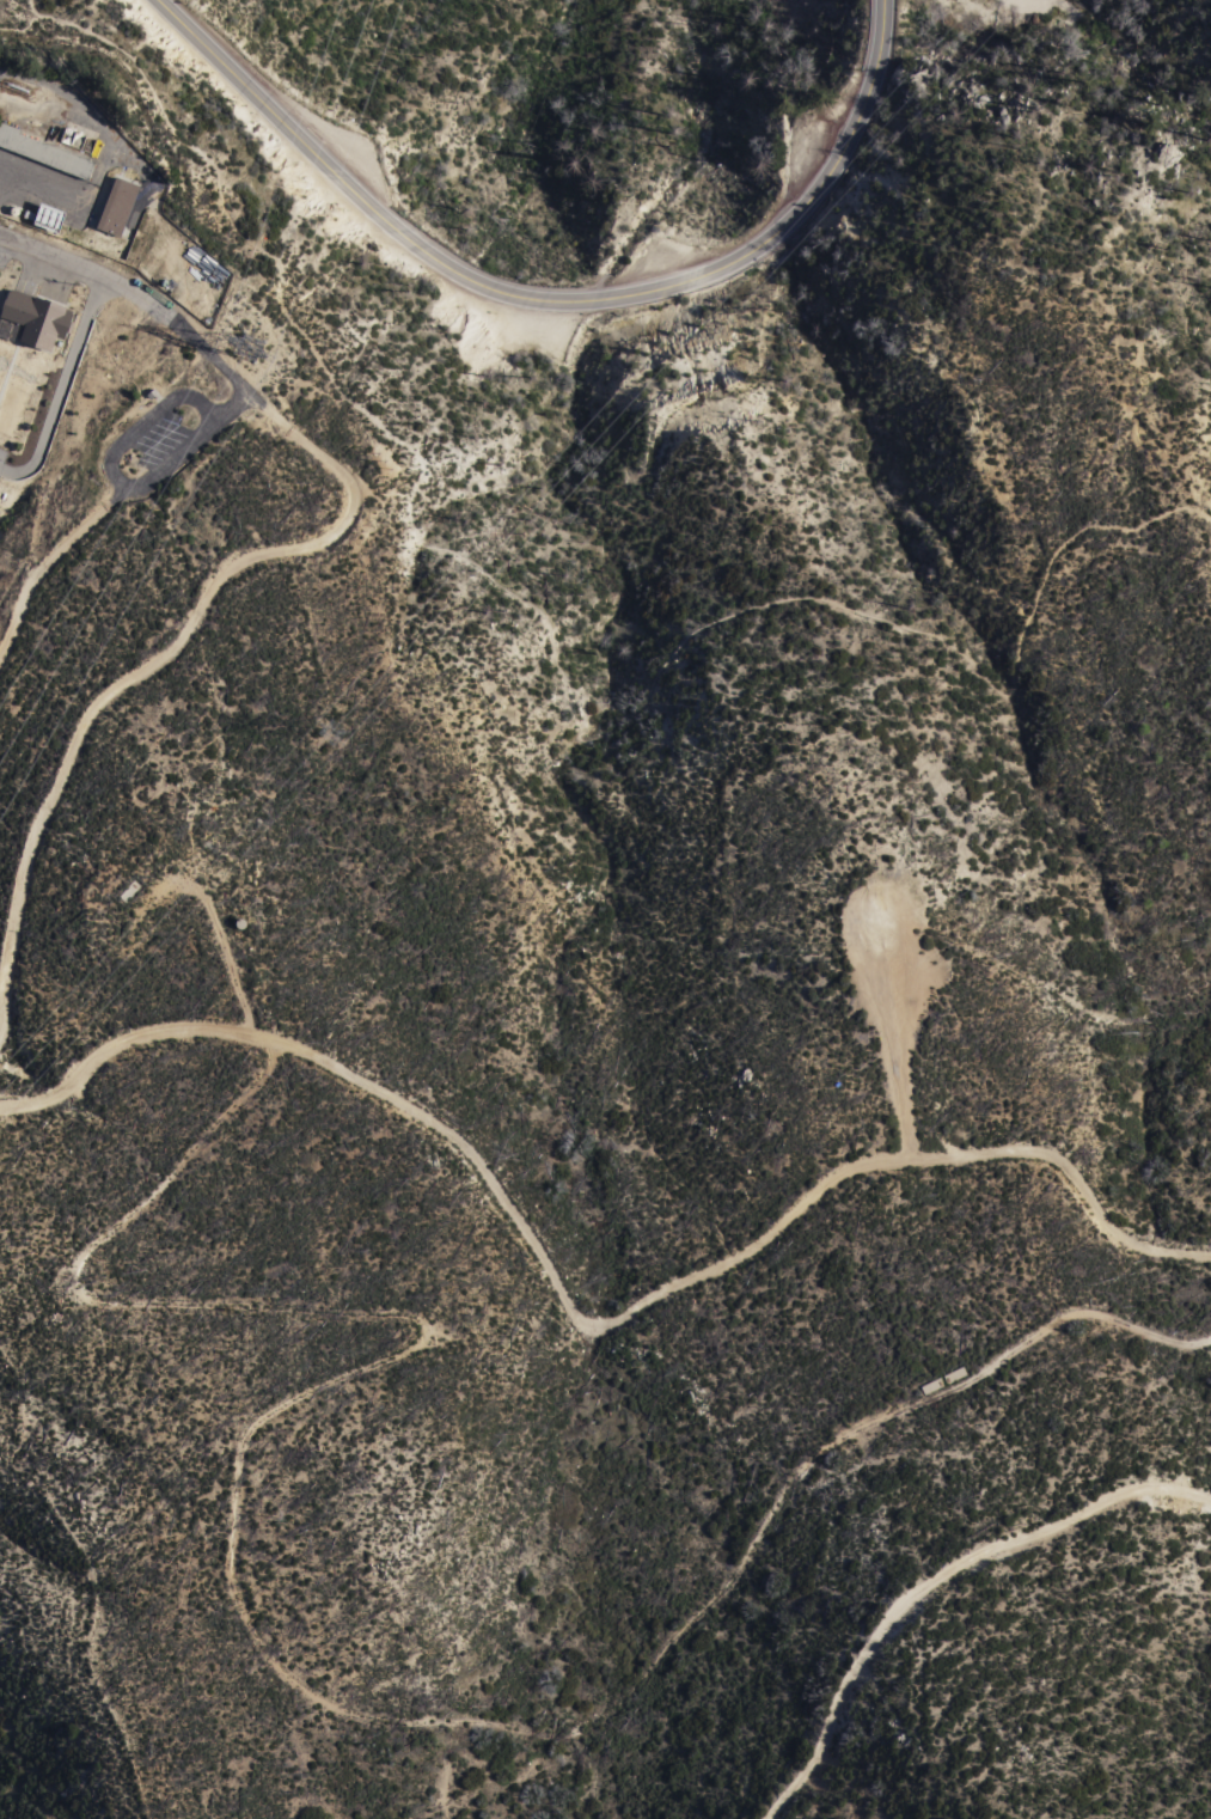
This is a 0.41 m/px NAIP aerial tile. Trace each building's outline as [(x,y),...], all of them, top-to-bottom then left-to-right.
[(88,179),(0,146),(0,121),(23,129),(22,133),(96,161),(88,179)] [(123,233),(98,224),(118,172),(142,182),(123,233)] [(137,216),(152,195),(143,189),(128,209),(137,216)] [(67,210),(59,233),(20,219),(25,208),(38,213),(42,202),(67,210)] [(0,315),(10,286),(13,287),(32,294),(62,305),(67,306),(67,307),(74,310),(66,337),(56,334),(51,350),(18,338),(17,338),(23,322),(19,322),(0,315)]
